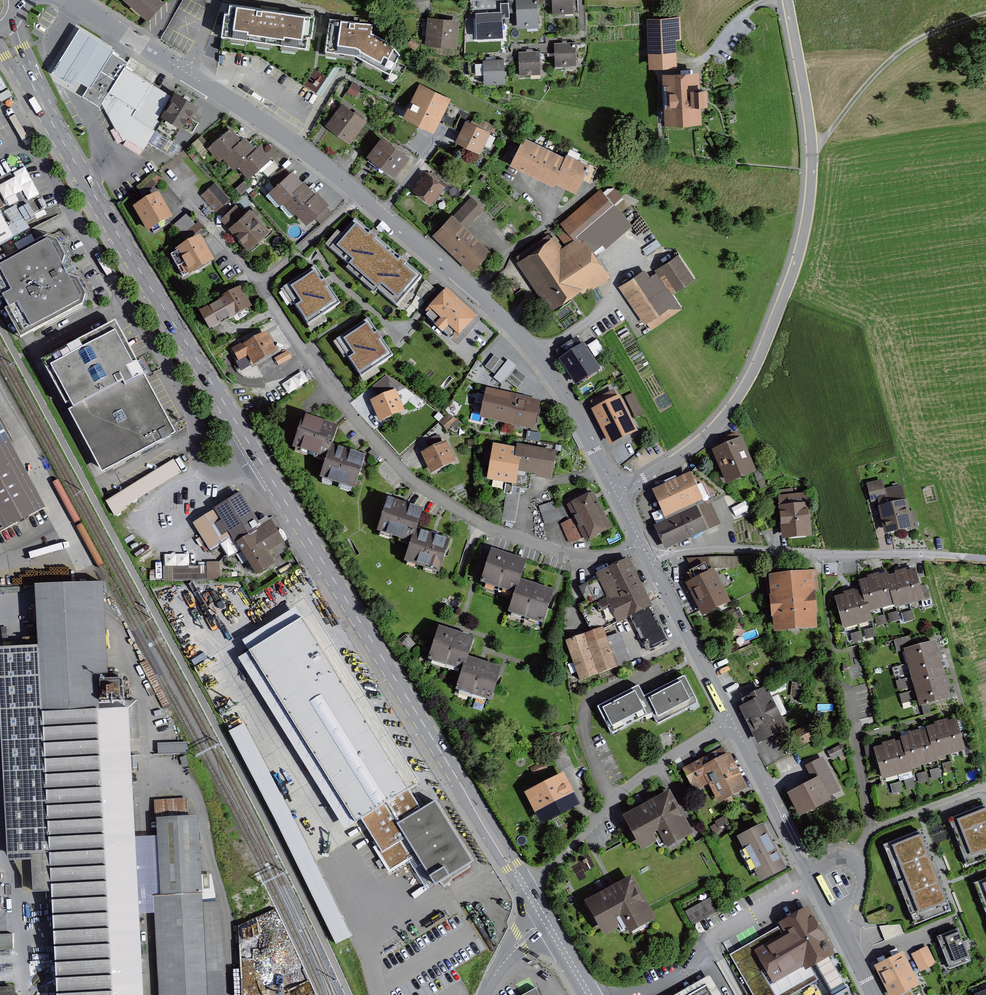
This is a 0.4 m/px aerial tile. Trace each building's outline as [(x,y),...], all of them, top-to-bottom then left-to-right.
[(146,22),(161,5),(156,0),(121,0),(146,22)] [(508,10),(508,18),(509,28),(536,28),(535,9),(535,0),(515,0),(516,10),(508,10)] [(535,9),(544,8),(544,7),(543,0),(535,0),(535,9)] [(544,7),(551,7),(552,15),(572,15),(572,0),(543,0),(544,7)] [(227,5),(222,38),(310,50),(315,17),(227,5)] [(500,13),(500,18),(508,18),(508,10),(508,5),(500,5),(500,13)] [(500,18),(500,13),(476,14),(477,38),(501,37),(500,18)] [(373,25),(330,19),(325,53),(356,57),(389,75),(400,56),(391,43),(371,34),(373,25)] [(456,23),(426,20),(424,45),(454,47),(456,23)] [(679,22),(648,23),(650,70),(676,69),(675,40),(680,40),(679,22)] [(110,51),(112,53),(114,49),(79,28),(51,73),(72,86),(76,79),(88,86),(110,51)] [(573,44),(555,44),(556,65),(574,64),(573,44)] [(88,86),(82,96),(100,107),(103,101),(123,68),(127,62),(112,53),(110,51),(88,86)] [(538,53),(519,54),(520,74),(538,73),(538,53)] [(501,62),(483,62),(484,82),(502,82),(501,62)] [(126,143),(157,90),(123,68),(103,101),(122,145),(126,143)] [(695,76),(667,77),(668,127),(696,126),(695,107),(705,107),(704,93),(695,93),(695,76)] [(356,95),(362,87),(354,81),(348,89),(356,95)] [(420,86),(403,120),(434,136),(442,120),(448,107),(451,101),(420,86)] [(157,90),(126,143),(142,154),(175,161),(181,148),(173,143),(179,131),(183,134),(197,109),(173,95),(171,99),(157,90)] [(342,106),(326,128),(351,147),(368,124),(342,106)] [(450,124),(457,112),(448,107),(442,120),(450,124)] [(465,116),(457,112),(450,124),(459,129),(465,116)] [(490,134),(465,122),(455,144),(479,156),(490,134)] [(219,163),(223,160),(241,144),(230,131),(208,150),(219,163)] [(408,160),(382,139),(366,159),(392,180),(408,160)] [(533,144),(523,139),(509,168),(519,172),(533,144)] [(255,153),(244,141),(241,144),(223,160),(233,172),(237,168),(255,153)] [(543,149),(533,144),(519,172),(529,177),(543,149)] [(270,161),(259,149),(255,153),(237,168),(248,181),(270,161)] [(554,154),(543,149),(529,177),(540,182),(554,154)] [(565,159),(554,154),(540,182),(551,188),(553,184),(565,159)] [(553,184),(564,190),(577,161),(566,156),(565,159),(553,184)] [(596,170),(577,161),(564,190),(575,195),(582,180),(589,184),(596,170)] [(280,170),(274,163),(262,173),(268,180),(280,170)] [(279,208),(282,206),(303,187),(290,173),(267,195),(279,208)] [(445,190),(427,175),(412,193),(430,208),(445,190)] [(216,185),(201,197),(215,213),(229,201),(216,185)] [(314,197),(304,186),(303,187),(282,206),(292,217),(295,214),(314,197)] [(615,202),(623,196),(616,187),(608,193),(615,202)] [(599,192),(564,226),(582,243),(589,250),(599,260),(633,226),(599,192)] [(328,207),(317,195),(314,197),(295,214),(306,227),(328,207)] [(132,211),(146,237),(171,223),(157,198),(132,211)] [(469,198),(431,238),(470,275),(491,253),(466,230),(483,211),(469,198)] [(237,205),(219,220),(248,252),(268,234),(249,212),(246,215),(237,205)] [(183,232),(195,223),(188,213),(176,222),(183,232)] [(0,220),(0,247),(11,241),(0,220)] [(174,252),(187,278),(214,264),(200,238),(174,252)] [(555,238),(516,263),(549,314),(606,277),(589,250),(582,243),(565,254),(555,238)] [(0,265),(0,309),(18,341),(81,306),(84,297),(54,245),(43,242),(0,265)] [(655,273),(671,297),(695,282),(679,257),(655,273)] [(310,331),(326,321),(323,315),(341,303),(317,265),(282,287),(310,331)] [(645,270),(620,288),(652,332),(682,311),(671,297),(656,276),(652,279),(645,270)] [(419,326),(366,277),(349,295),(364,308),(344,329),(378,360),(391,345),(397,351),(419,326)] [(240,290),(198,314),(211,334),(252,310),(240,290)] [(473,325),(436,290),(413,315),(426,327),(415,338),(439,361),(473,325)] [(112,326),(38,366),(66,417),(141,377),(112,326)] [(265,334),(232,351),(242,373),(276,356),(265,334)] [(595,356),(605,350),(598,339),(588,345),(595,356)] [(582,347),(558,362),(575,389),(599,374),(582,347)] [(496,353),(486,365),(494,372),(504,359),(496,353)] [(287,354),(275,361),(278,368),(291,361),(287,354)] [(304,371),(283,381),(288,391),(309,381),(304,371)] [(487,375),(486,378),(479,377),(472,419),(535,430),(539,405),(511,400),(514,380),(487,375)] [(141,377),(66,417),(100,478),(174,437),(141,377)] [(596,406),(621,395),(617,388),(592,400),(596,406)] [(395,394),(371,403),(379,423),(403,414),(395,394)] [(636,422),(644,418),(633,396),(625,400),(636,422)] [(619,400),(591,414),(609,449),(637,435),(619,400)] [(447,415),(439,424),(448,432),(456,422),(447,415)] [(336,428),(303,417),(292,449),(326,461),(330,447),(336,428)] [(45,512),(0,428),(0,532),(45,512)] [(741,441),(713,453),(727,488),(754,476),(756,475),(741,441)] [(446,445),(421,455),(430,475),(455,465),(446,445)] [(364,458),(330,447),(326,461),(319,480),(353,491),(364,458)] [(555,455),(516,448),(515,456),(512,476),(551,482),(555,455)] [(511,483),(512,476),(515,456),(496,452),(491,479),(511,483)] [(105,499),(113,513),(183,472),(175,459),(105,499)] [(760,474),(756,475),(754,476),(758,484),(763,482),(760,474)] [(690,476),(652,493),(665,521),(702,504),(690,476)] [(883,481),(866,485),(871,505),(878,504),(886,536),(912,530),(902,486),(885,490),(883,481)] [(232,539),(255,577),(290,556),(270,523),(261,528),(241,496),(193,525),(210,553),(232,539)] [(592,496),(568,507),(575,522),(562,528),(569,544),(582,538),(584,542),(608,530),(592,496)] [(807,496),(778,498),(782,542),(811,539),(807,496)] [(545,523),(569,515),(564,498),(540,506),(545,523)] [(421,513),(386,502),(376,532),(410,544),(415,531),(421,513)] [(711,504),(699,509),(707,530),(719,525),(711,504)] [(696,510),(655,529),(665,552),(706,533),(696,510)] [(448,542),(415,531),(410,544),(403,564),(437,576),(448,542)] [(525,562),(492,552),(481,584),(514,595),(519,581),(525,562)] [(220,580),(219,563),(206,564),(206,567),(189,567),(189,556),(164,556),(165,583),(207,582),(207,580),(220,580)] [(595,575),(619,623),(630,617),(650,607),(652,606),(628,559),(595,575)] [(737,560),(708,560),(708,571),(737,571),(737,560)] [(924,603),(915,571),(900,575),(909,607),(924,603)] [(713,573),(686,586),(702,619),(729,606),(713,573)] [(811,574),(768,579),(774,636),(817,631),(811,574)] [(909,607),(900,575),(886,579),(894,607),(896,611),(909,607)] [(882,611),(894,607),(886,579),(885,576),(873,579),(882,611)] [(869,614),(882,611),(873,579),(860,583),(863,592),(869,614)] [(553,592),(519,581),(514,595),(508,614),(542,625),(553,592)] [(45,775),(8,777),(12,856),(32,855),(34,892),(51,891),(57,994),(142,994),(129,740),(139,739),(137,701),(123,701),(101,702),(100,681),(108,680),(106,647),(95,648),(91,583),(35,586),(45,775)] [(859,627),(872,623),(869,614),(863,592),(849,595),(859,627)] [(844,631),(859,627),(849,595),(834,600),(844,631)] [(248,648),(301,615),(296,605),(243,639),(248,648)] [(650,607),(630,617),(647,651),(667,641),(650,607)] [(361,816),(407,787),(301,615),(248,648),(355,820),(361,816)] [(472,638),(438,626),(427,659),(461,671),(466,657),(472,638)] [(604,629),(565,643),(580,683),(618,669),(604,629)] [(904,650),(908,664),(939,656),(935,641),(904,650)] [(355,820),(248,648),(237,655),(343,827),(355,820)] [(912,678),(943,669),(939,656),(908,664),(912,678)] [(501,669),(466,657),(461,671),(455,689),(490,701),(501,669)] [(915,691),(947,682),(943,669),(912,678),(915,691)] [(642,699),(650,714),(653,720),(693,699),(682,678),(642,699)] [(101,702),(123,701),(122,680),(108,680),(100,681),(101,702)] [(919,706),(951,697),(947,682),(915,691),(919,706)] [(807,686),(795,684),(793,698),(805,700),(807,686)] [(642,699),(636,687),(598,707),(611,733),(650,714),(642,699)] [(768,689),(738,702),(757,744),(787,731),(768,689)] [(903,703),(913,700),(911,692),(901,695),(903,703)] [(957,720),(941,724),(950,756),(966,751),(957,720)] [(244,722),(228,730),(336,944),(352,936),(244,722)] [(811,722),(792,732),(801,749),(820,739),(811,722)] [(941,724),(927,728),(927,731),(936,760),(950,756),(941,724)] [(927,731),(913,735),(922,767),(937,763),(936,760),(927,731)] [(913,735),(901,738),(902,741),(910,770),(922,767),(913,735)] [(158,742),(159,752),(189,751),(188,741),(158,742)] [(902,741),(889,744),(898,776),(911,773),(910,770),(902,741)] [(889,744),(873,749),(882,781),(898,776),(889,744)] [(846,754),(842,745),(827,752),(832,762),(846,754)] [(725,749),(683,771),(694,792),(708,785),(718,804),(746,789),(725,749)] [(811,781),(785,794),(798,818),(830,802),(829,798),(841,792),(823,757),(804,767),(811,781)] [(562,776),(524,795),(540,826),(578,807),(562,776)] [(419,807),(407,787),(361,816),(378,842),(373,846),(389,872),(419,854),(398,820),(419,807)] [(691,834),(670,793),(625,816),(643,851),(662,841),(665,847),(691,834)] [(419,807),(398,820),(419,854),(436,882),(473,859),(435,797),(419,807)] [(158,818),(162,895),(213,893),(212,882),(200,883),(199,848),(193,848),(192,816),(188,816),(187,800),(154,802),(155,818),(158,818)] [(786,870),(762,824),(736,837),(760,884),(786,870)] [(900,890),(916,928),(930,922),(933,929),(985,908),(985,873),(980,857),(900,890)] [(655,920),(631,877),(584,902),(603,939),(624,928),(628,935),(655,920)] [(162,895),(166,974),(218,972),(224,971),(222,924),(218,924),(216,904),(215,904),(215,893),(213,893),(162,895)] [(719,913),(711,898),(685,912),(693,927),(719,913)] [(808,909),(778,925),(780,928),(786,938),(756,955),(774,985),(803,969),(805,973),(811,970),(834,957),(808,909)] [(780,928),(730,957),(750,994),(796,994),(818,982),(811,970),(805,973),(803,969),(774,985),(756,955),(786,938),(780,928)] [(938,936),(951,969),(972,961),(958,928),(938,936)] [(927,949),(911,957),(920,975),(936,967),(927,949)] [(874,967),(888,994),(906,994),(920,988),(902,953),(874,967)] [(257,957),(241,958),(241,973),(257,973),(257,957)] [(166,974),(167,994),(220,994),(218,972),(166,974)] [(708,977),(677,994),(718,994),(708,977)]
